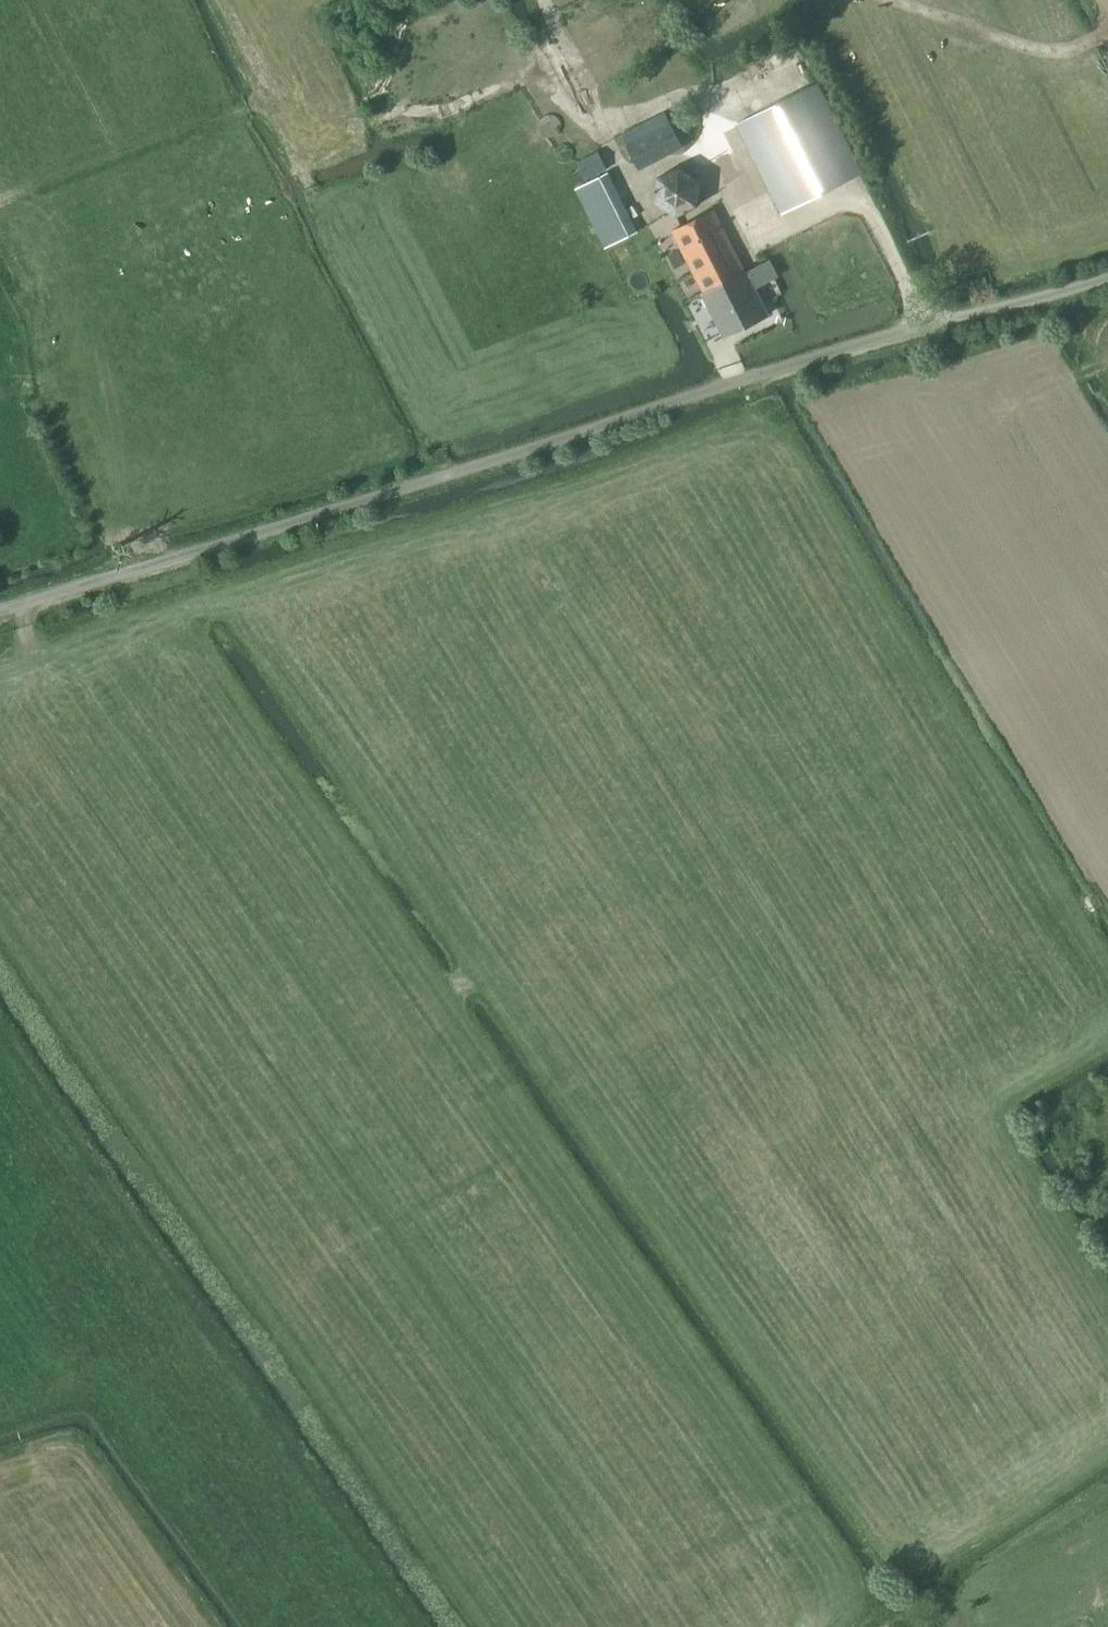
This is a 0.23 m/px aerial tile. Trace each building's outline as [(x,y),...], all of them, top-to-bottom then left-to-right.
[(781,212),(861,170),(816,81),(736,123),(781,212)] [(640,169),(683,146),(665,112),(622,134),(640,169)] [(587,179),(606,169),(597,152),(578,162),(587,179)] [(698,206),(700,180),(679,166),(657,177),(655,202),(675,216),(698,206)] [(628,236),(637,232),(607,173),(576,189),(605,248),(628,236)] [(738,259),(713,210),(672,230),(687,259),(703,293),(744,272),(738,259)] [(755,288),(772,279),(777,276),(769,260),(744,272),(703,293),(704,294),(702,295),(723,337),(768,315),(755,288)]
